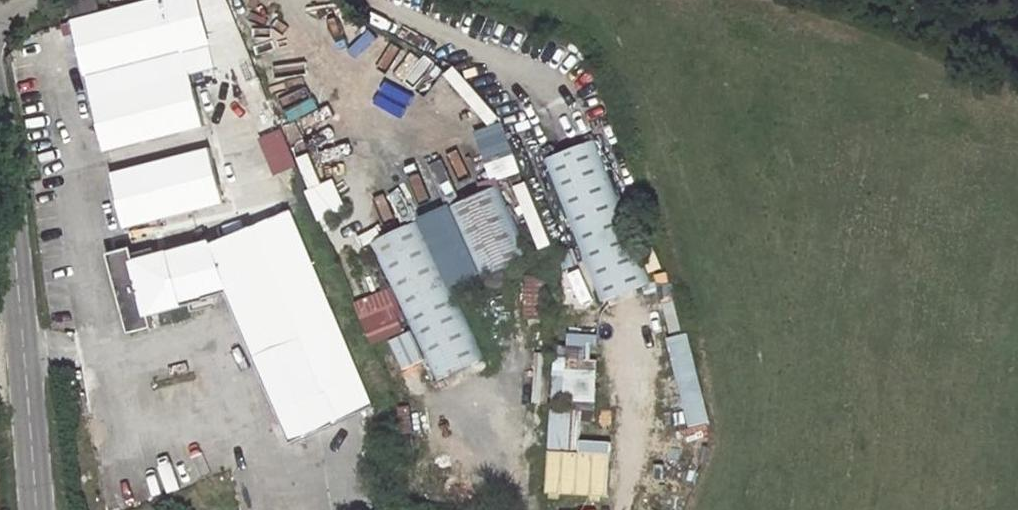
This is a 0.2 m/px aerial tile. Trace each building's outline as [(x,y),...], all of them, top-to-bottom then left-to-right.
[(184,53),(169,0),(95,20),(70,27),(85,79),(184,53)] [(70,27),(95,20),(90,1),(65,8),(70,27)] [(93,109),(192,80),(212,75),(204,47),(184,53),(85,79),(93,109)] [(106,154),(205,126),(192,80),(93,109),(106,154)] [(589,142),(542,164),(606,301),(653,280),(589,142)] [(130,237),(229,209),(214,155),(115,184),(130,237)] [(498,187),(450,209),(481,277),(529,255),(498,187)] [(237,293),(304,442),(378,408),(294,218),(217,248),(213,243),(137,265),(152,318),(237,293)] [(419,223),(373,245),(437,382),(483,361),(419,223)] [(686,333),(664,338),(677,394),(665,397),(673,430),(707,422),(686,333)] [(551,366),(551,402),(593,402),(594,366),(551,366)] [(547,410),(546,451),(577,451),(577,411),(547,410)] [(545,453),(545,495),(605,496),(606,454),(545,453)]
